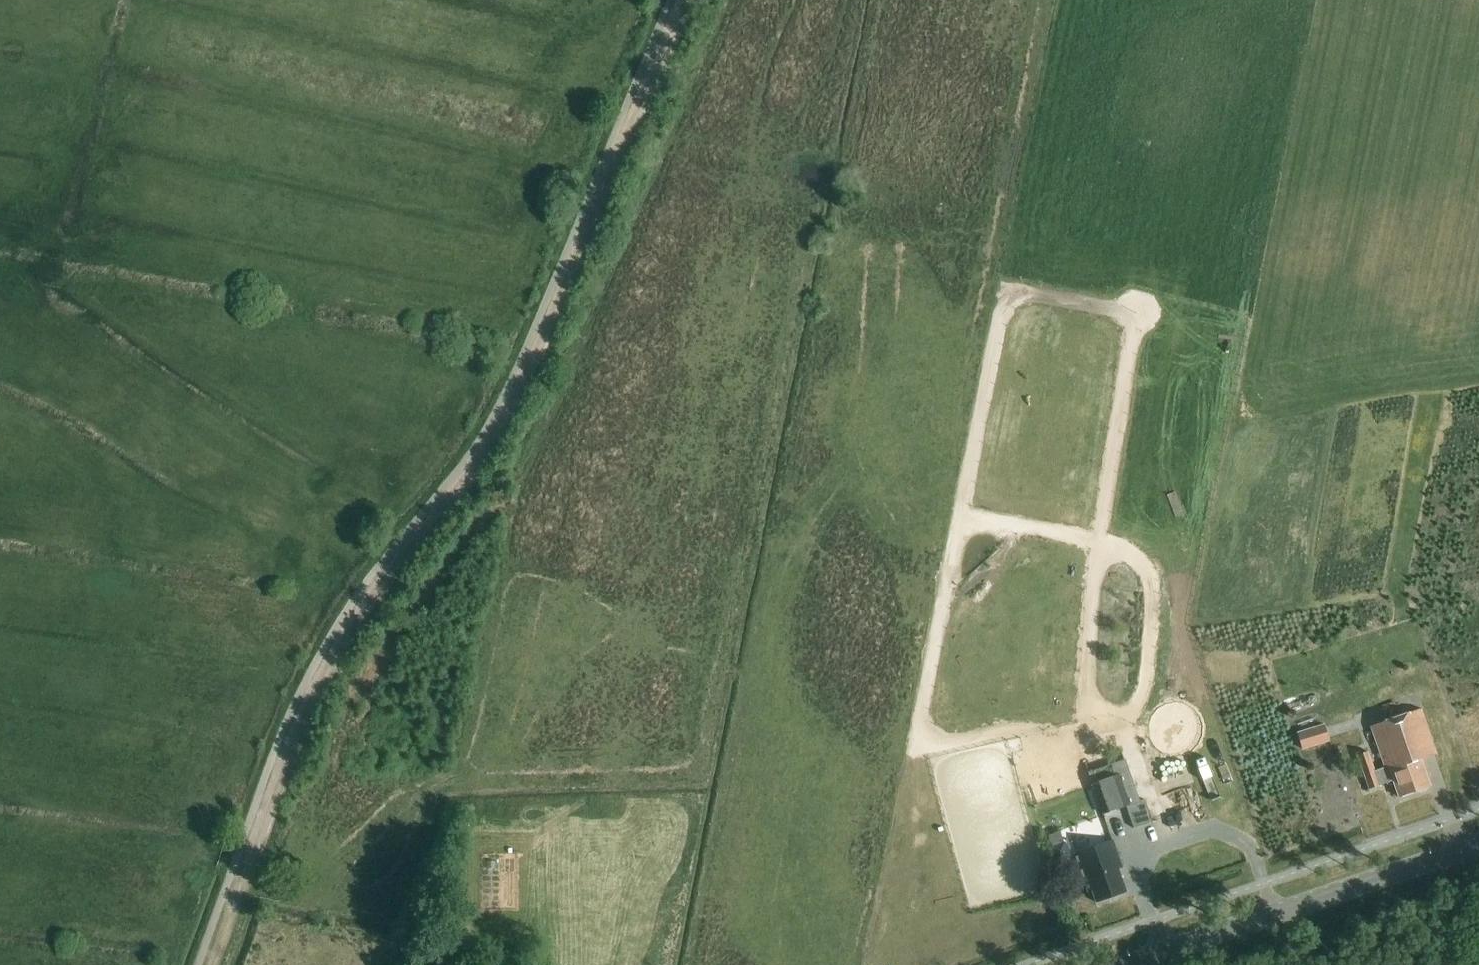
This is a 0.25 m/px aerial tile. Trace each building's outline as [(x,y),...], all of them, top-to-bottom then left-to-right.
[(1435,754),(1419,710),(1371,727),(1387,772),(1375,776),(1367,751),(1356,755),(1368,788),(1393,779),(1399,797),(1428,786),(1419,759),(1435,754)] [(1296,734),(1302,751),(1329,742),(1324,725),(1296,734)] [(1134,829),(1153,822),(1145,800),(1140,802),(1125,760),(1088,773),(1093,785),(1102,813),(1115,809),(1126,805),(1134,829)] [(1120,867),(1111,841),(1075,853),(1085,883),(1089,882),(1096,902),(1126,891),(1117,868),(1120,867)]
